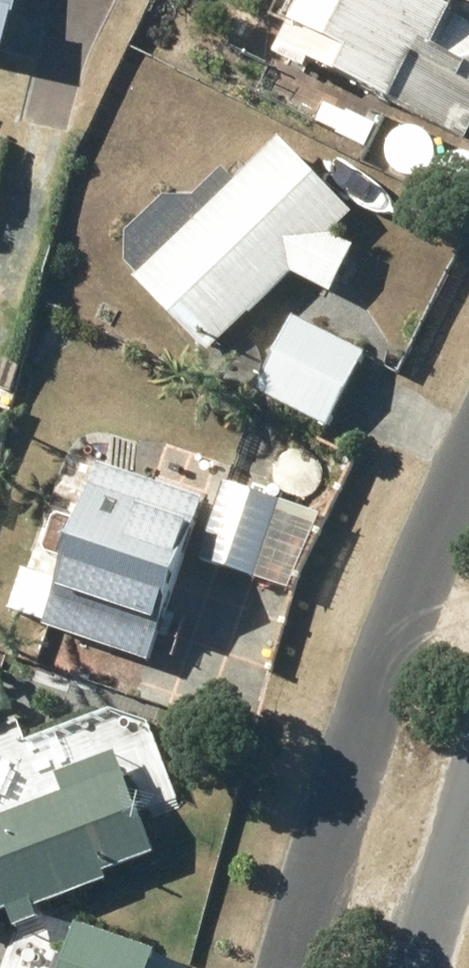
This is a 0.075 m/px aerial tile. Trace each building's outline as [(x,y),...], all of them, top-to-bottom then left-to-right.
[(0,49),(12,0),(0,0),(0,49)] [(461,138),(468,121),(468,24),(443,11),(448,0),(277,0),(269,14),(284,22),(269,51),(300,67),(305,58),(461,138)] [(343,107),(331,131),(358,145),(370,121),(343,107)] [(131,266),(126,270),(199,344),(285,260),(325,279),(344,241),(318,229),(345,202),(272,127),(225,173),(214,162),(188,188),(155,187),(119,222),(119,254),(131,266)] [(359,351),(289,315),(252,386),(323,422),(359,351)] [(20,565),(6,607),(41,619),(39,623),(143,659),(198,497),(97,462),(77,522),(52,513),(40,551),(58,557),(51,576),(20,565)] [(223,482),(196,556),(250,576),(277,502),(223,482)] [(56,774),(63,791),(0,817),(0,907),(3,906),(11,926),(39,915),(34,903),(102,875),(100,871),(151,850),(111,751),(56,774)] [(72,922),(58,961),(78,967),(140,967),(147,949),(72,922)]
